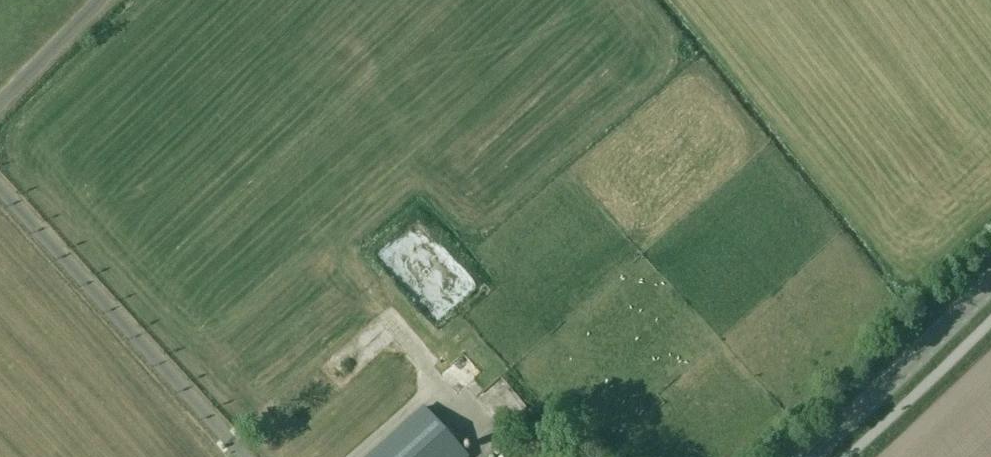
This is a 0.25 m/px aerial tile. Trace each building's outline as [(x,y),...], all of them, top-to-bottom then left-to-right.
[(424,290),(443,312),(469,288),(420,234),(392,259),(403,271),(413,262),(432,283),(424,290)] [(490,411),(502,397),(491,386),(478,399),(490,411)] [(370,456),(467,456),(468,456),(425,407),(370,456)]
